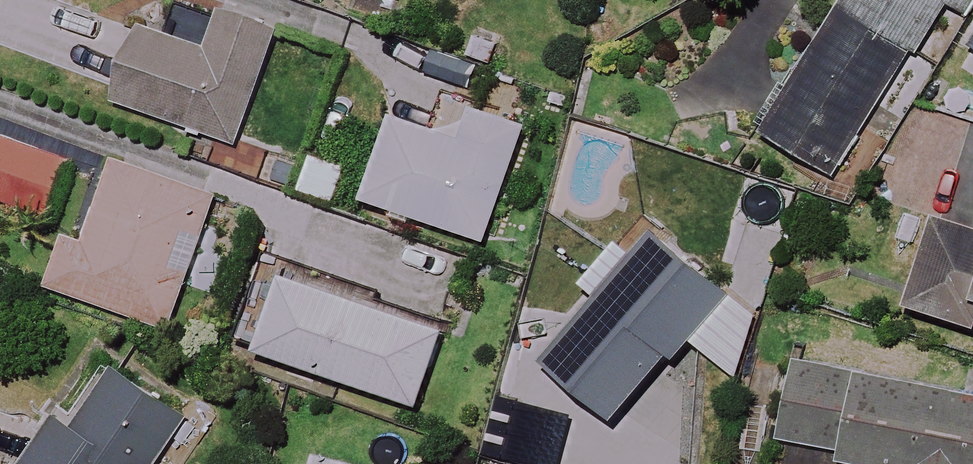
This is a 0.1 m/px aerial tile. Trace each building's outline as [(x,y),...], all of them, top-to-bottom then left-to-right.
[(763,132),(834,177),(862,133),(945,0),(846,0),(763,132)] [(966,9),(971,0),(951,0),(966,9)] [(276,31),(219,11),(206,48),(137,24),(111,99),(237,143),(276,31)] [(526,126),(472,107),(462,137),(396,113),(366,198),(485,240),(526,126)] [(971,127),(943,221),(933,218),(907,305),(972,325),(972,128),(971,127)] [(2,131),(0,137),(0,201),(43,218),(68,158),(2,131)] [(216,196),(113,159),(84,239),(65,233),(47,284),(169,328),(216,196)] [(730,295),(652,232),(546,361),(617,419),(670,354),(677,360),(730,295)] [(444,330),(287,275),(261,350),(418,405),(444,330)] [(794,360),(778,438),(838,451),(836,460),(854,463),(972,463),(972,398),(794,360)] [(114,369),(77,429),(57,417),(27,463),(157,463),(188,415),(114,369)] [(313,455),(311,463),(347,463),(313,455)]
